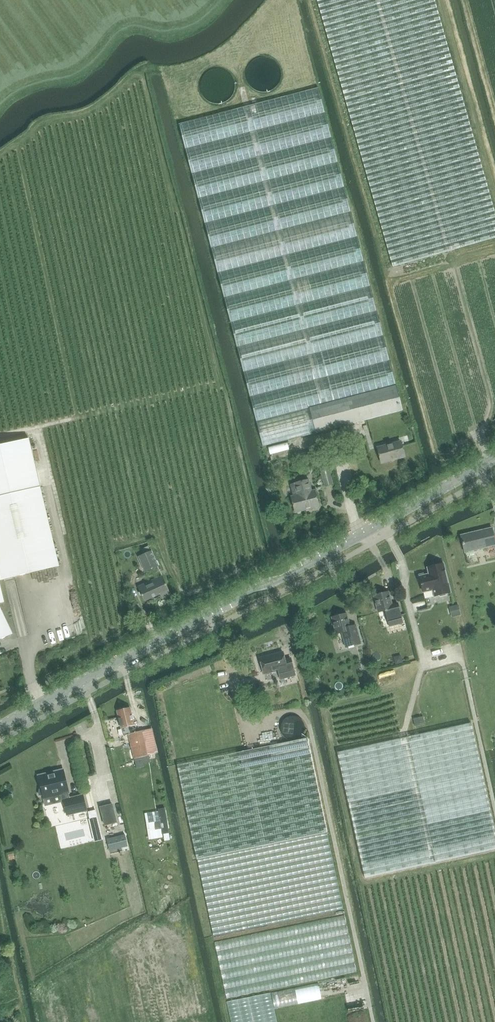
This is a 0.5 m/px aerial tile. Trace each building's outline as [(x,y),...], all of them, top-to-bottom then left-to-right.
[(452,64),(434,0),(317,0),(344,94),(393,267),(494,238),(494,215),(452,64)] [(316,433),(309,408),(396,385),(318,88),(179,124),(262,447),(316,433)] [(309,408),(316,433),(403,411),(396,385),(309,408)] [(0,445),(0,580),(59,566),(28,439),(0,445)] [(382,463),(405,457),(401,442),(377,448),(382,463)] [(325,486),(333,484),(327,463),(319,465),(325,486)] [(291,497),(295,512),(319,506),(315,491),(311,492),(308,480),(291,485),(294,496),(291,497)] [(494,543),(491,527),(460,535),(464,552),(494,545),(494,543)] [(151,541),(139,544),(141,550),(152,547),(151,541)] [(146,572),(158,566),(151,552),(139,557),(146,572)] [(430,591),(446,588),(440,559),(424,562),(425,569),(415,571),(419,587),(429,584),(430,591)] [(171,595),(164,580),(162,576),(138,586),(145,601),(160,594),(162,599),(171,595)] [(388,592),(373,596),(378,613),(385,611),(389,627),(402,623),(397,604),(391,605),(388,592)] [(458,605),(450,607),(453,617),(460,615),(458,605)] [(353,639),(358,637),(355,625),(349,627),(346,614),(332,618),(336,634),(342,632),(346,647),(354,645),(353,639)] [(12,634),(10,628),(5,630),(0,619),(0,640),(12,634)] [(282,652),(258,658),(262,673),(277,670),(279,679),(285,677),(294,675),(289,658),(284,660),(282,652)] [(394,658),(395,664),(396,664),(403,662),(401,656),(394,658)] [(127,734),(133,758),(156,753),(150,728),(133,732),(132,726),(133,725),(129,708),(116,711),(120,728),(122,728),(123,735),(127,734)] [(299,730),(300,727),(299,725),(299,722),(297,720),(296,719),(293,716),(289,716),(287,716),(284,716),(280,719),(279,720),(277,723),(277,727),(277,731),(278,733),(280,735),(283,738),(287,739),(290,739),(293,738),(296,736),(298,734),(299,732),(299,730)] [(365,878),(494,849),(494,830),(472,723),(338,752),(365,878)] [(197,860),(198,859),(212,926),(209,926),(224,1002),(358,974),(329,832),(327,833),(308,738),(177,765),(197,860)] [(69,798),(64,772),(54,774),(54,771),(47,773),(48,775),(45,776),(44,774),(38,775),(41,789),(40,790),(39,797),(43,796),(43,797),(52,795),(52,799),(62,796),(67,815),(87,810),(83,795),(69,798)] [(112,804),(100,807),(105,825),(116,822),(112,804)] [(127,843),(125,835),(107,839),(109,848),(127,843)]
